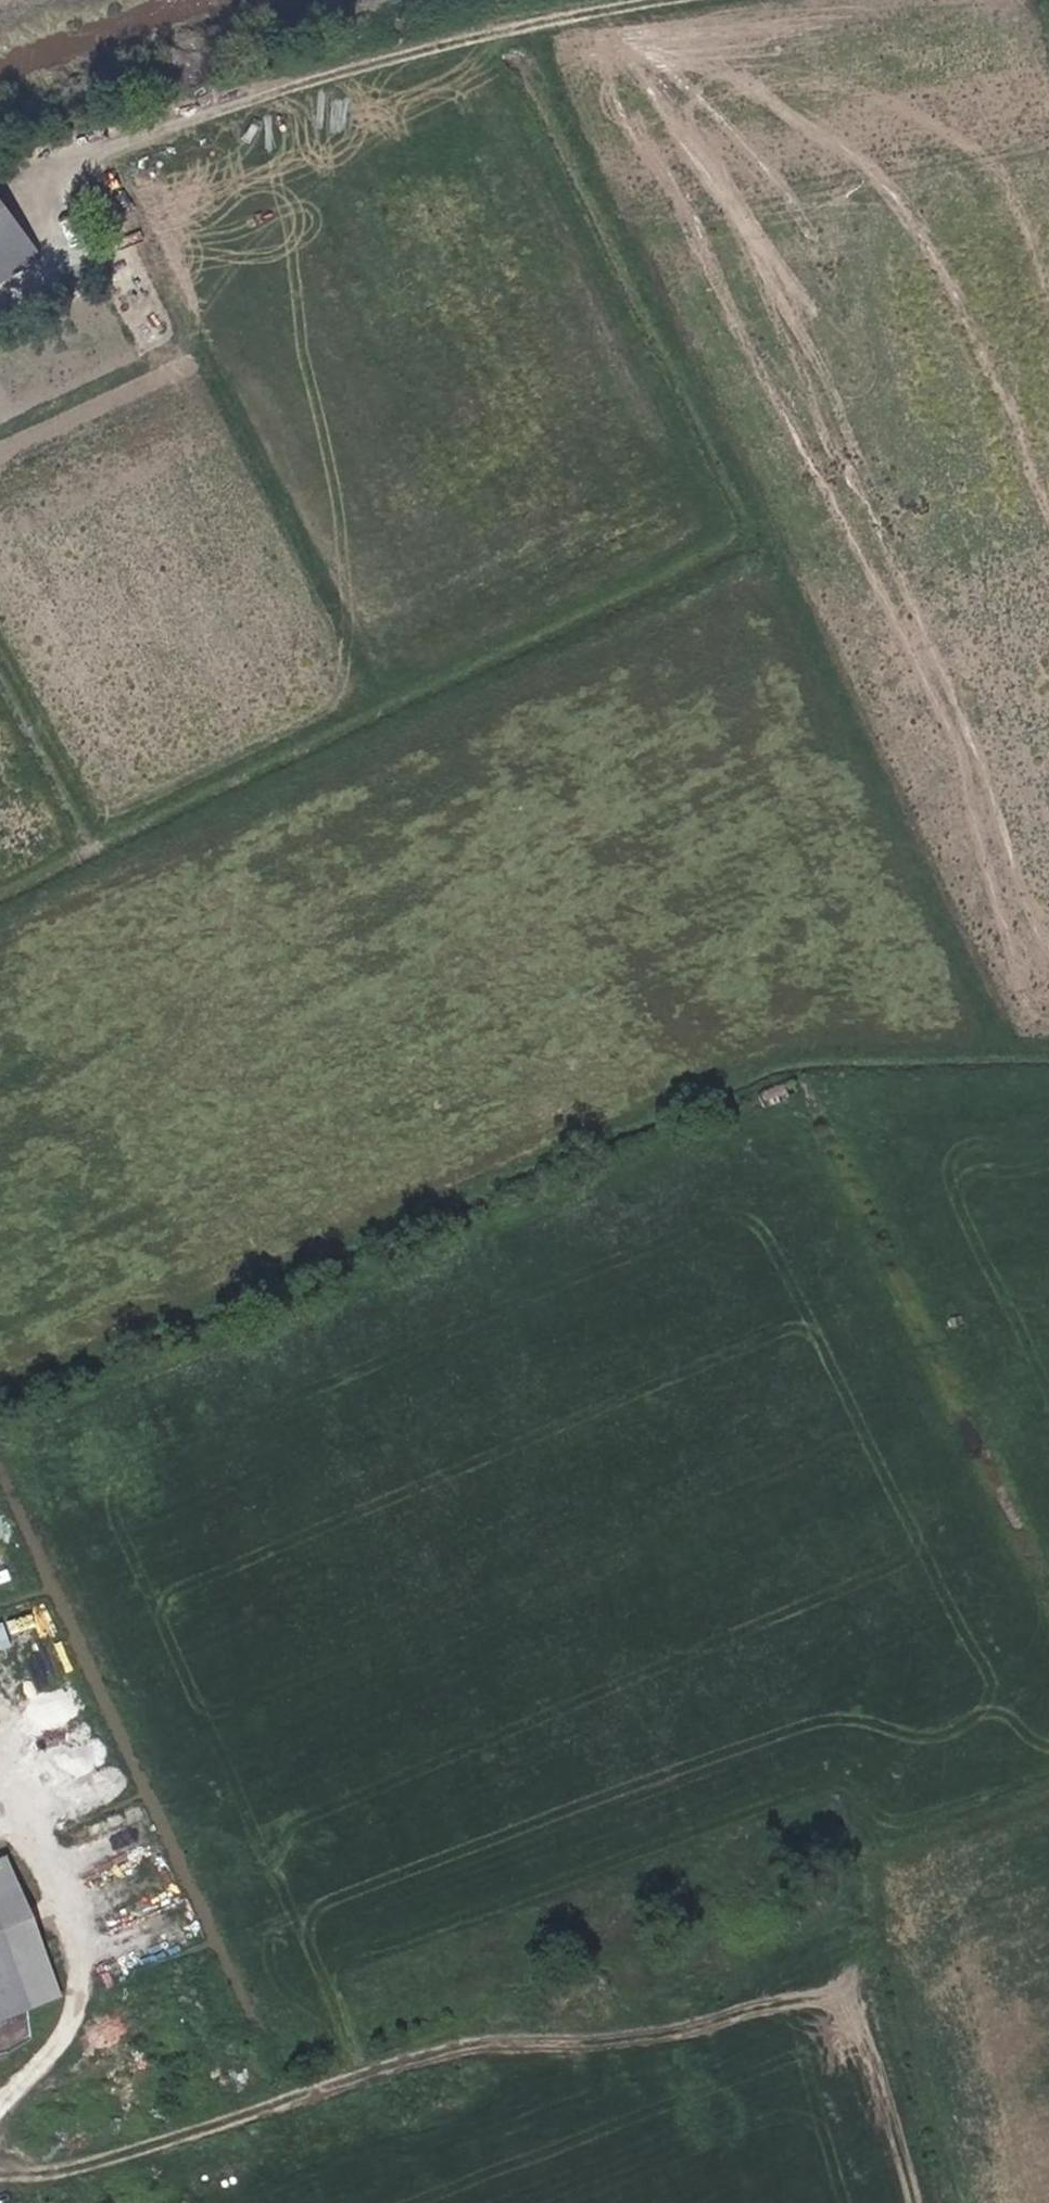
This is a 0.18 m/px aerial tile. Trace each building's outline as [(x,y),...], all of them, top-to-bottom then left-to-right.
[(15,226),(0,205),(0,235),(15,226)] [(15,226),(0,235),(0,274),(37,252),(15,226)] [(40,1713),(50,1671),(35,1668),(25,1709),(40,1713)] [(19,1856),(5,1862),(18,1894),(31,1889),(19,1856)] [(26,2008),(0,1944),(0,2018),(26,2008)]
